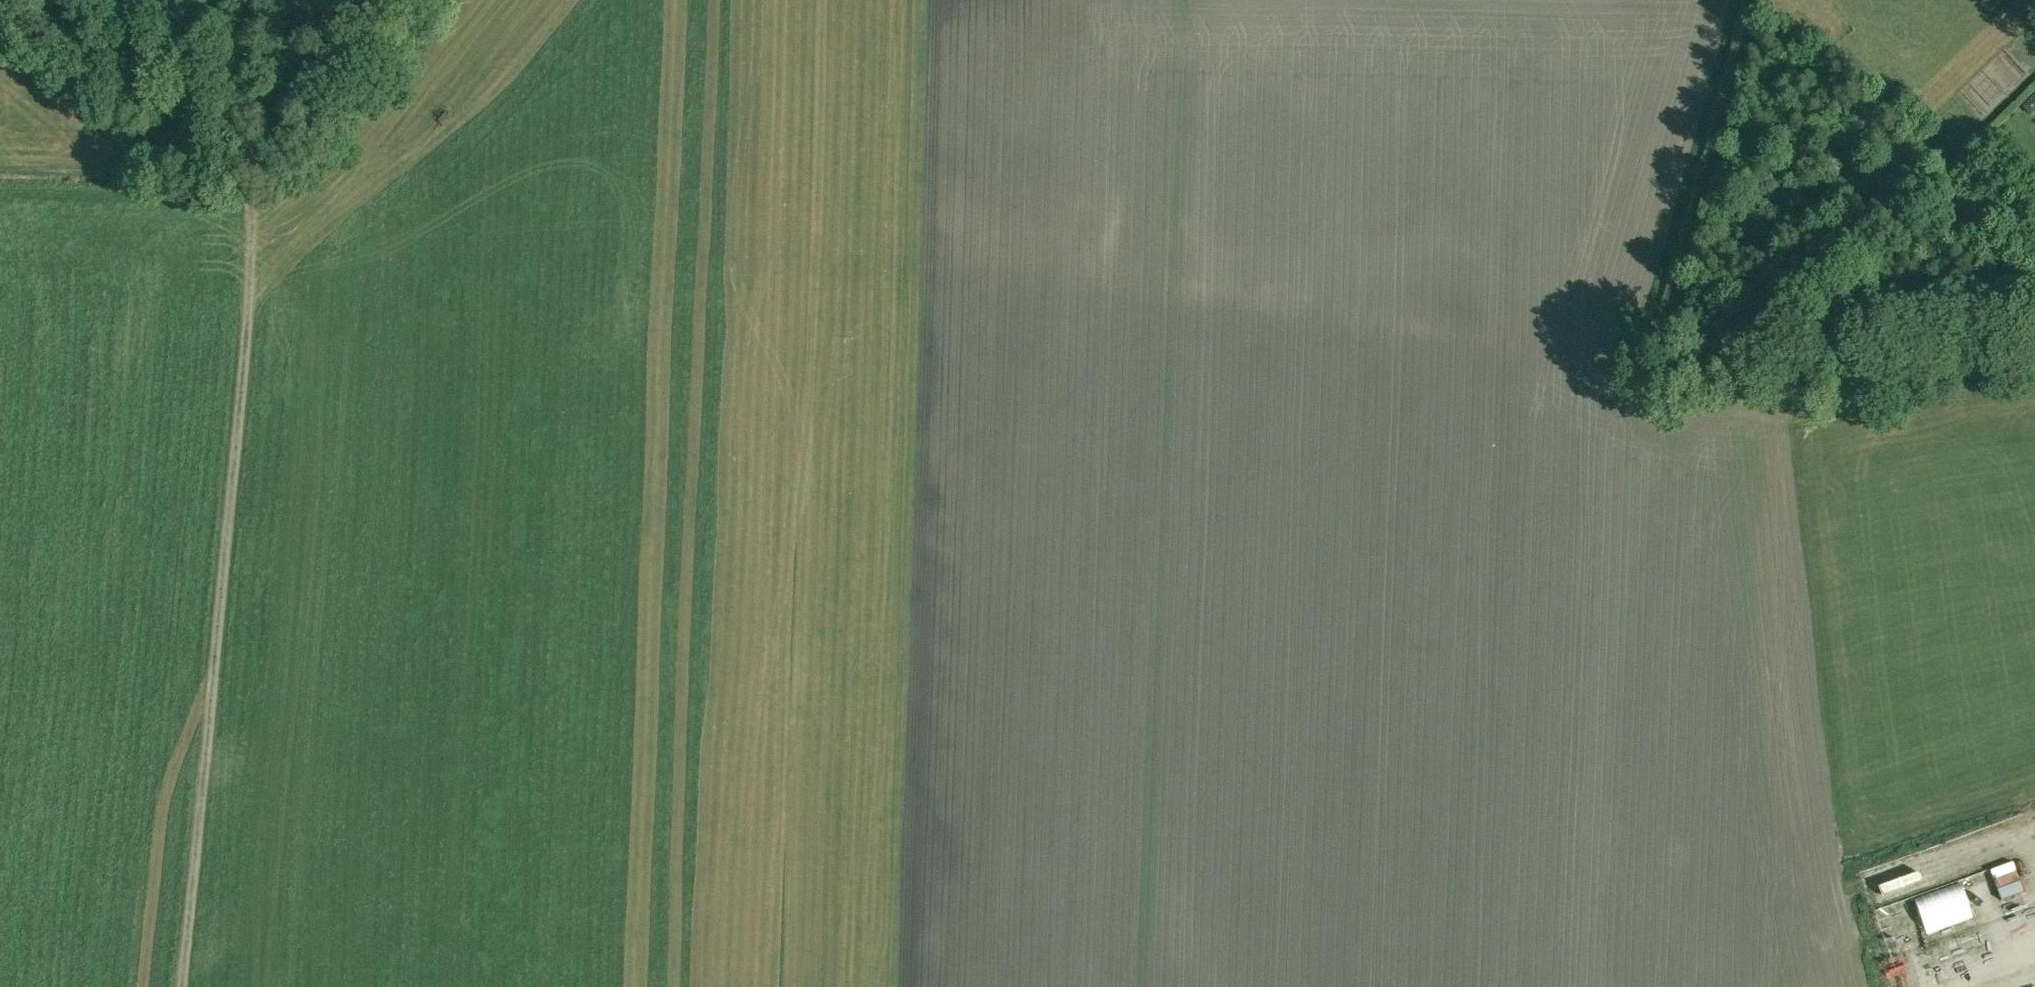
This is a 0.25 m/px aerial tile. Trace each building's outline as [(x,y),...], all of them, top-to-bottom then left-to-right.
[(2023,107),(2031,115),(2034,112),(2034,95),(2023,107)] [(1881,896),(2028,852),(2019,821),(1872,866),(1881,896)] [(1940,885),(1944,901),(1965,896),(1961,881),(1940,885)] [(1910,923),(1919,947),(1934,941),(1925,917),(1910,923)] [(2003,986),(2034,986),(2034,976),(2003,986)]
